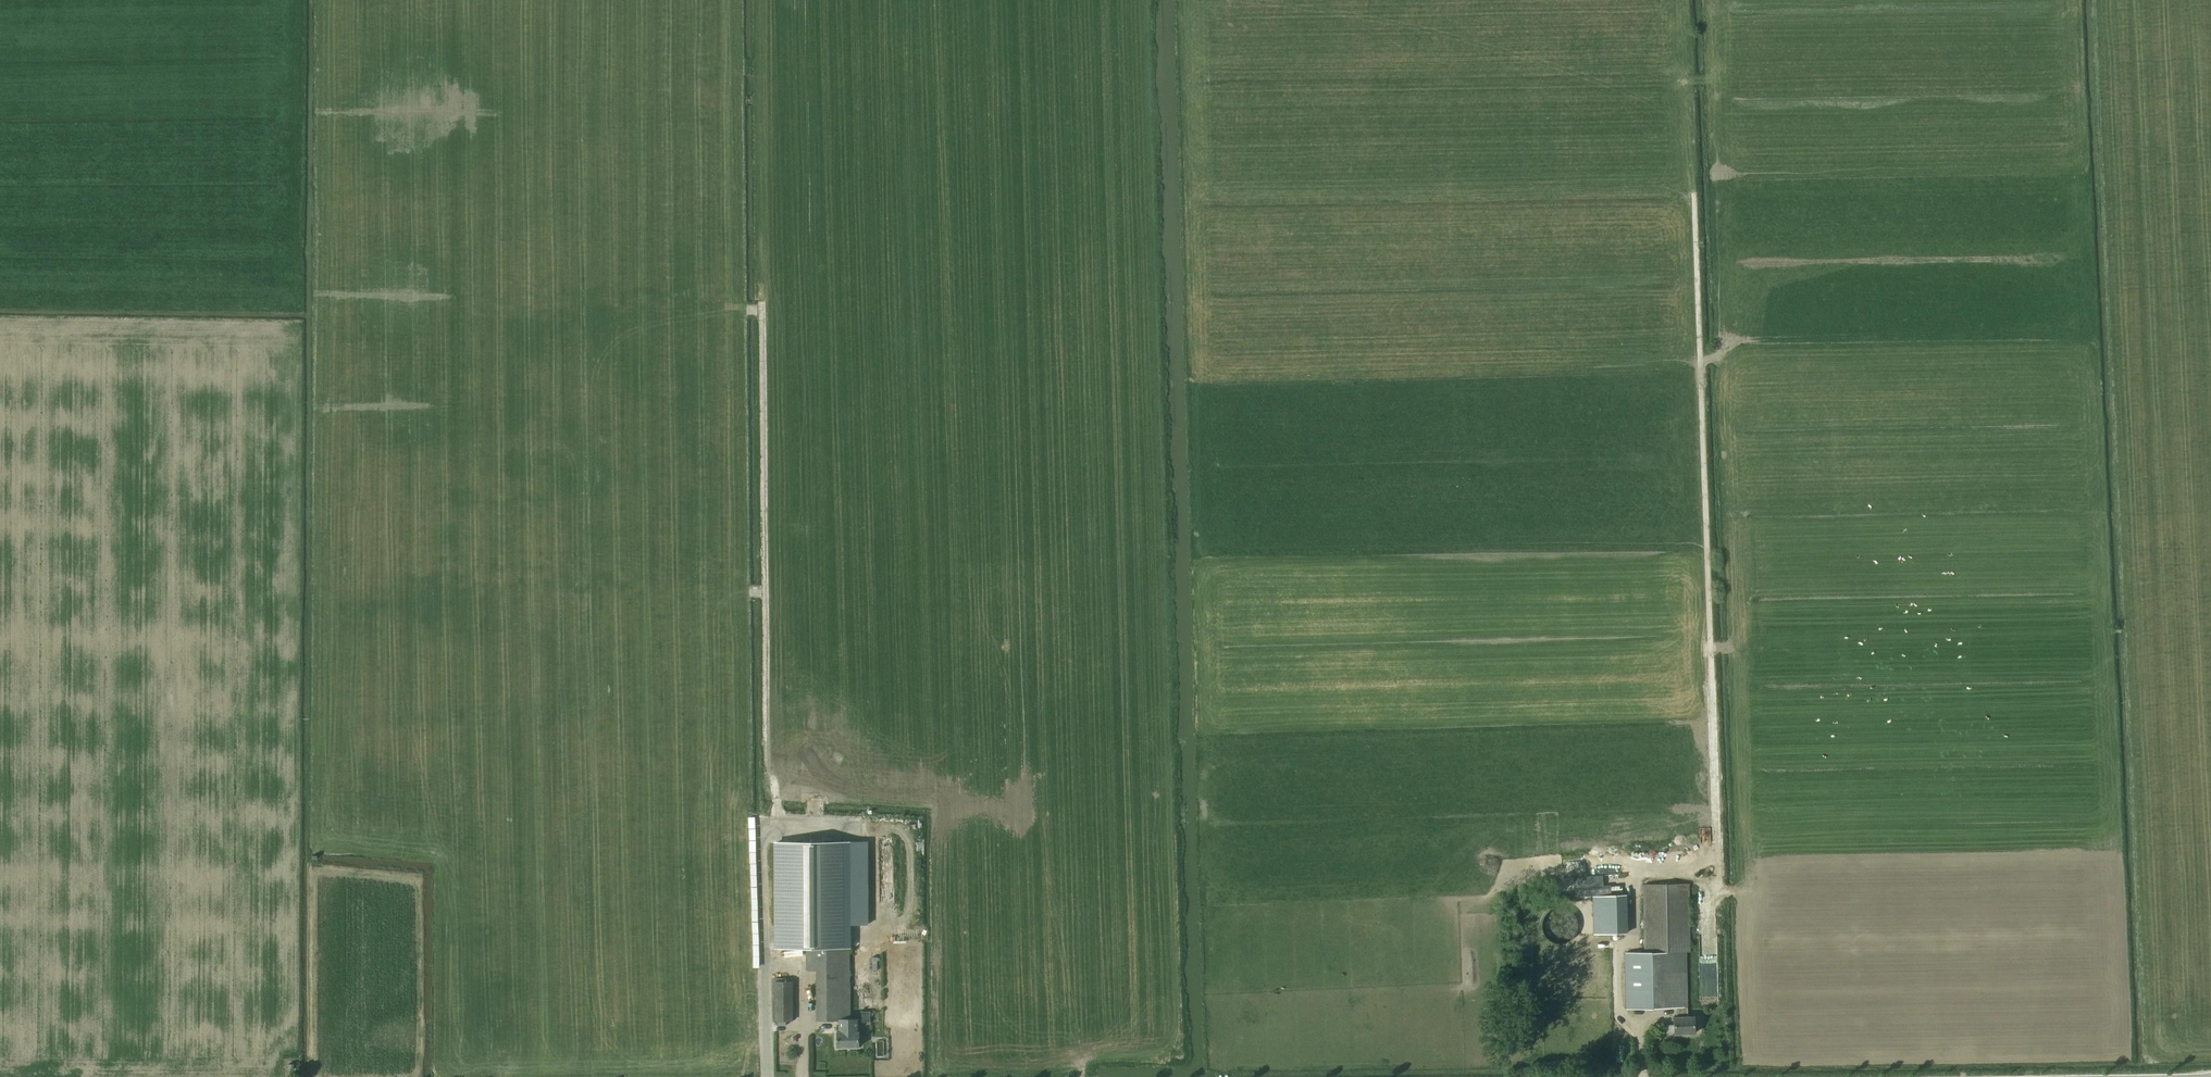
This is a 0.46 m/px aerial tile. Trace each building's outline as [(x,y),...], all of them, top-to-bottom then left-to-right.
[(834,842),(784,843),(785,937),(824,936),(824,916),(827,916),(827,937),(850,936),(850,913),(834,913),(834,842)] [(1679,1017),(1674,1017),(1675,1034),(1695,1033),(1694,1016),(1688,1016),(1687,952),(1691,952),(1690,883),(1643,884),(1645,952),(1625,953),(1626,1008),(1679,1008),(1679,1017)] [(1627,933),(1626,894),(1593,894),(1595,934),(1627,933)] [(849,1032),(849,1020),(851,1020),(850,946),(811,946),(806,950),(806,970),(816,971),(817,1020),(841,1020),(841,1032),(837,1032),(837,1046),(859,1046),(859,1031),(849,1032)] [(793,981),(775,981),(775,1021),(793,1021),(793,981)]
